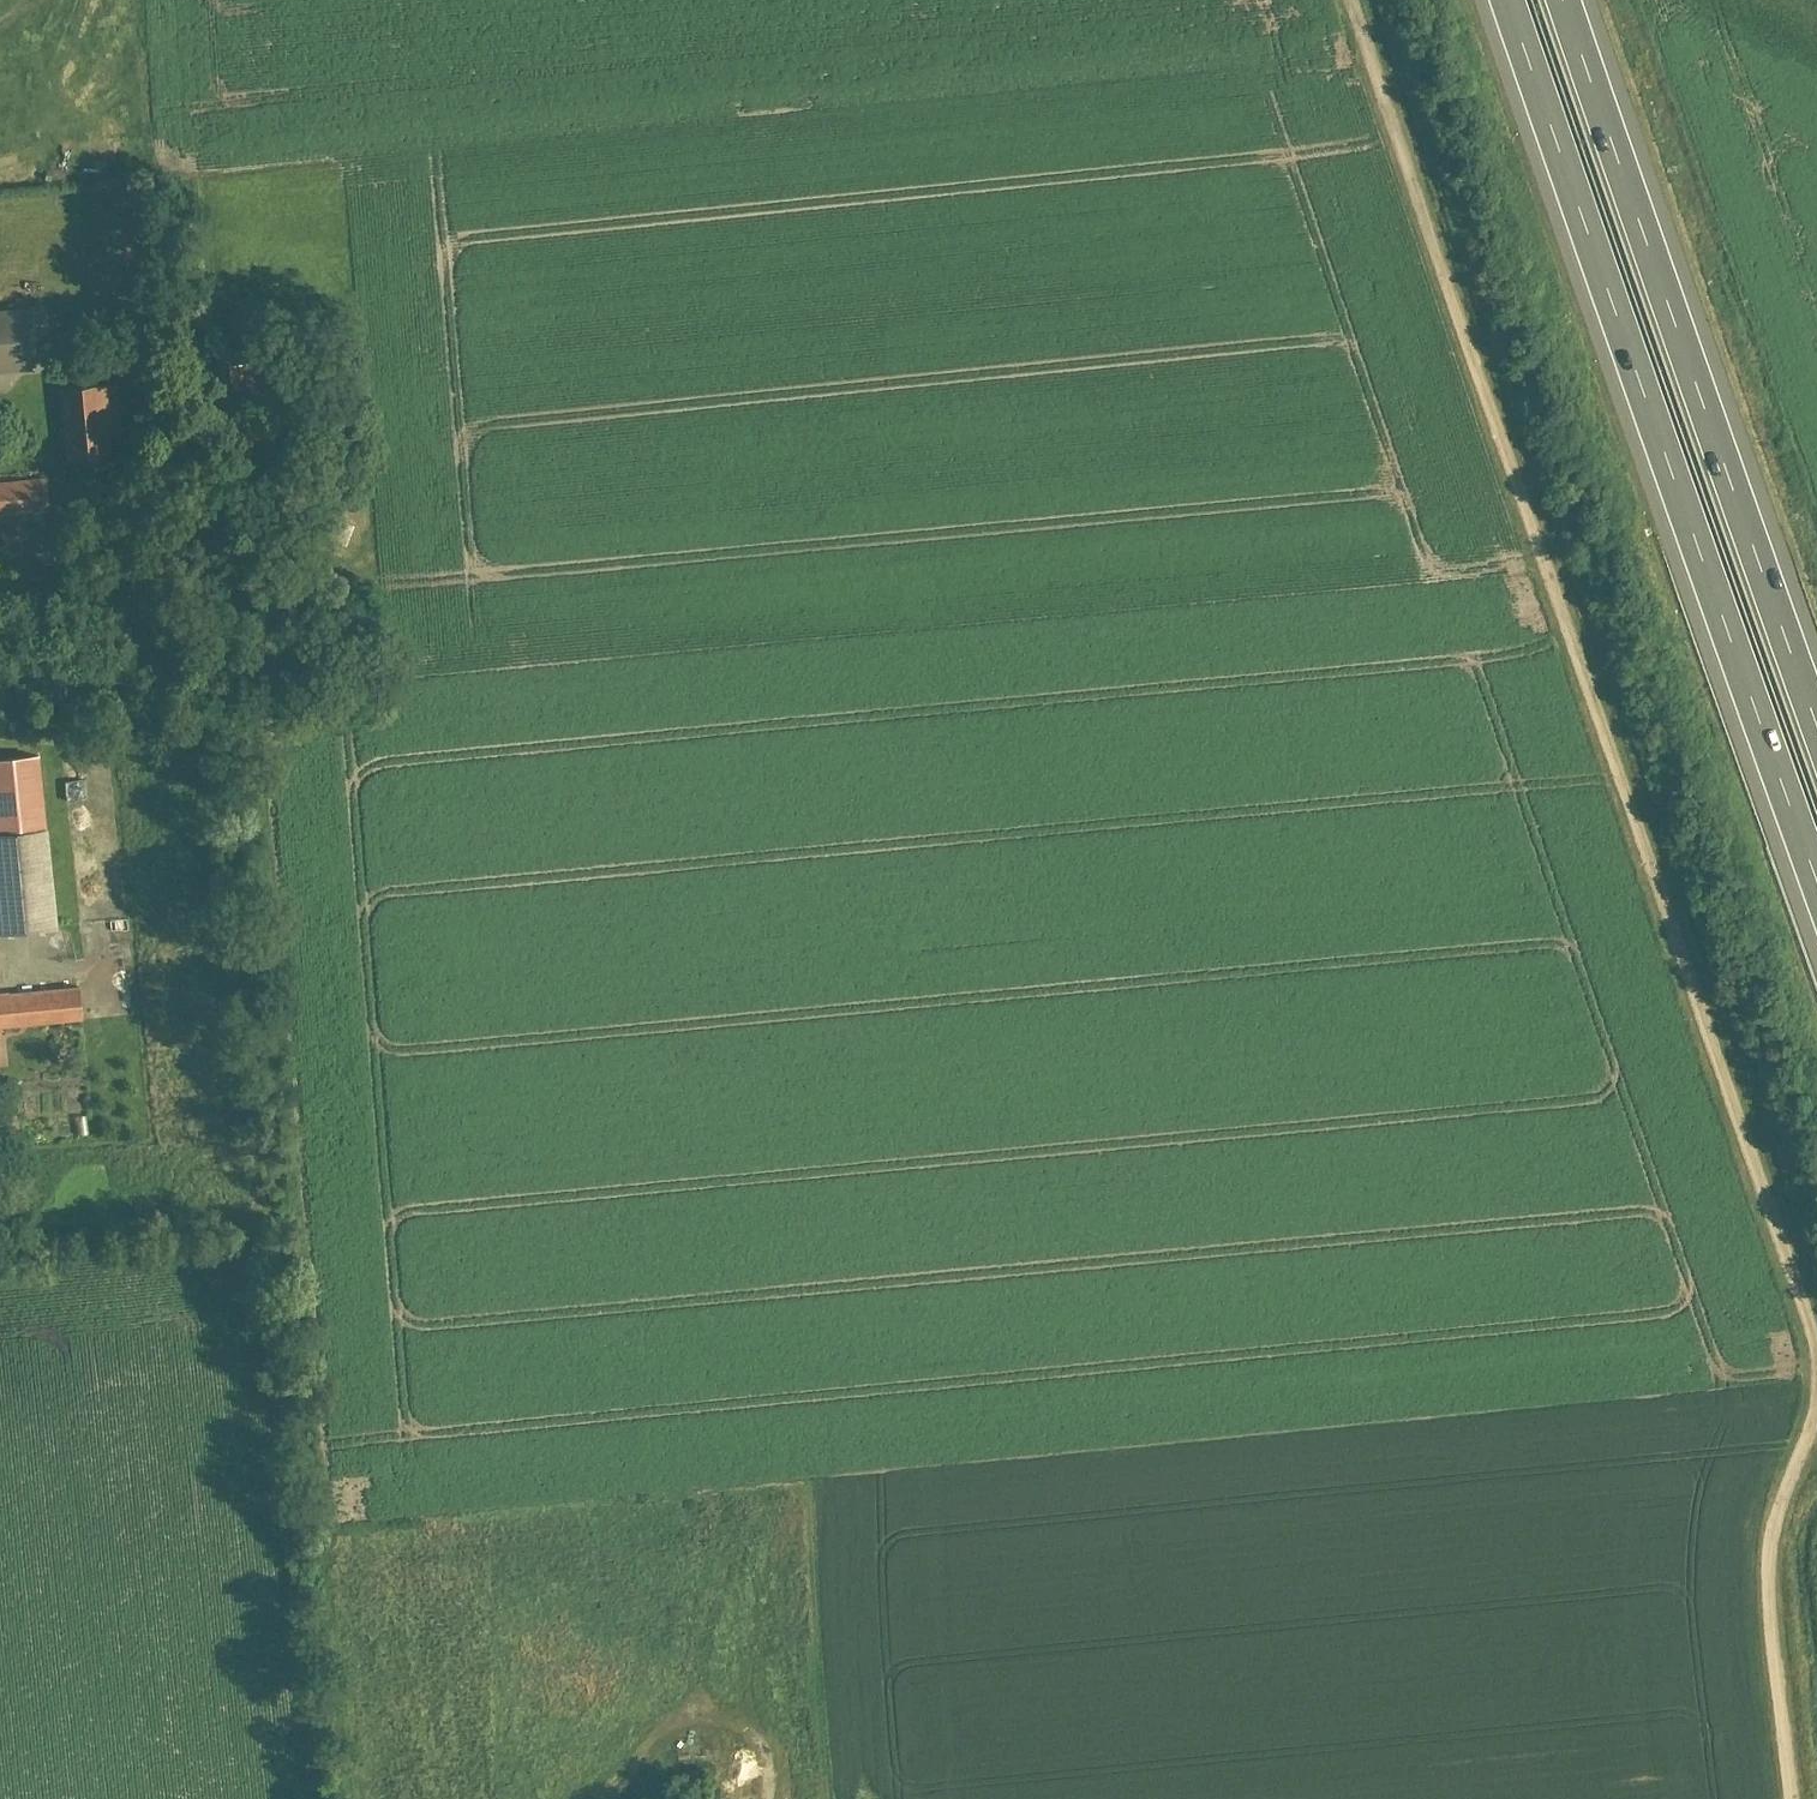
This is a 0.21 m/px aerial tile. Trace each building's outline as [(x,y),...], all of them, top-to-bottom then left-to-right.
[(29,367),(25,306),(0,308),(0,369),(29,367)] [(260,360),(234,362),(237,414),(263,413),(260,360)] [(76,460),(137,455),(130,380),(69,386),(76,460)] [(60,509),(56,474),(0,481),(0,516),(60,509)] [(40,758),(0,762),(0,937),(58,931),(40,758)] [(82,1024),(79,992),(0,997),(0,1030),(82,1024)]
